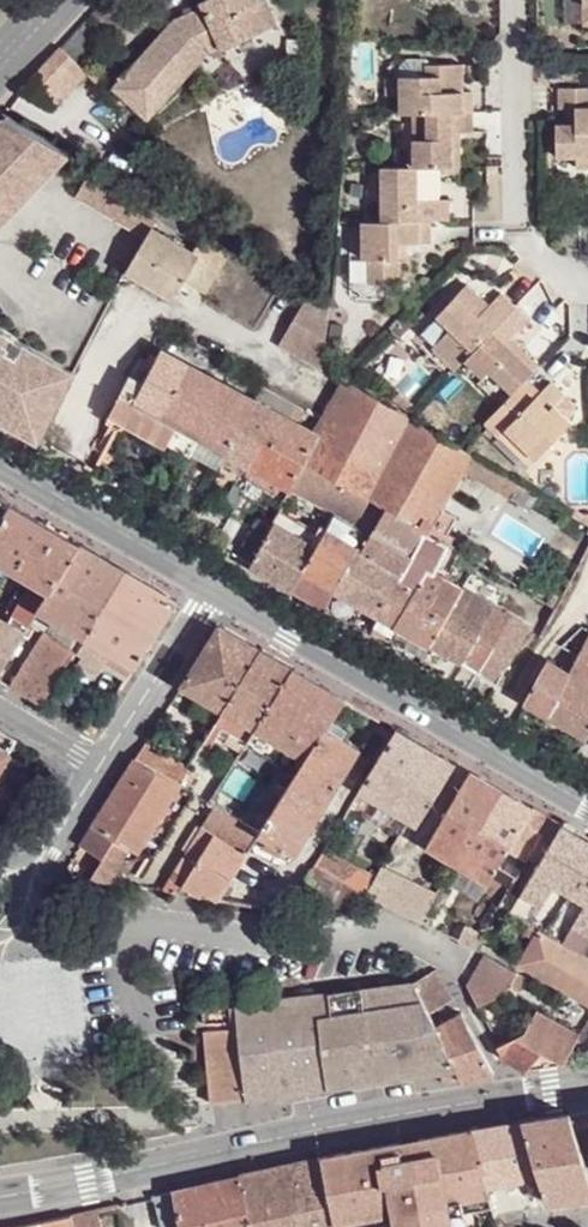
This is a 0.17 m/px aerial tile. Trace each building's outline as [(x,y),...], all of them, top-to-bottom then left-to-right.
[(128,102),(148,120),(173,93),(166,87),(205,45),(217,40),(220,47),(222,50),(269,29),(258,2),(263,0),(205,0),(199,2),(202,8),(172,19),(112,85),(111,87),(128,102)] [(267,0),(263,0),(258,2),(269,29),(277,24),(267,0)] [(166,87),(173,93),(204,59),(205,58),(210,51),(220,47),(217,40),(205,45),(166,87)] [(85,73),(58,48),(19,92),(52,109),(85,73)] [(404,115),(464,114),(470,115),(470,96),(453,95),(453,85),(461,85),(462,66),(426,66),(424,66),(424,60),(406,61),(398,68),(398,77),(399,101),(400,115),(404,115)] [(91,66),(85,73),(123,108),(128,102),(111,87),(112,85),(91,66)] [(383,100),(399,101),(398,77),(382,77),(383,100)] [(453,95),(470,96),(470,93),(462,92),(461,85),(453,85),(453,95)] [(560,90),(559,109),(564,109),(576,109),(576,123),(565,123),(556,124),(556,159),(576,157),(577,168),(587,168),(587,90),(560,90)] [(576,109),(564,109),(565,123),(576,123),(576,109)] [(38,186),(28,179),(62,145),(11,114),(0,125),(0,226),(38,186)] [(403,169),(440,169),(450,168),(449,135),(463,134),(464,114),(404,115),(403,169)] [(72,151),(62,145),(28,179),(38,186),(72,151)] [(102,169),(98,166),(80,200),(149,241),(174,212),(102,169)] [(382,223),(449,222),(448,199),(440,199),(440,169),(403,169),(381,169),(382,223)] [(382,223),(361,223),(362,261),(370,261),(370,286),(400,286),(400,259),(400,245),(406,245),(431,245),(431,223),(382,223)] [(254,259),(230,245),(217,267),(169,239),(143,283),(190,310),(199,297),(204,288),(213,294),(228,304),(254,259)] [(457,370),(467,360),(500,326),(520,306),(505,293),(492,305),(480,317),(473,310),(485,298),(472,284),(441,315),(454,328),(436,347),(457,370)] [(208,302),(213,294),(204,288),(199,297),(208,302)] [(480,317),(492,305),(485,298),(473,310),(480,317)] [(317,371),(326,310),(308,300),(280,350),(317,371)] [(500,326),(511,338),(531,317),(520,306),(500,326)] [(414,342),(449,378),(457,370),(436,347),(454,328),(441,315),(414,342)] [(528,379),(540,366),(518,344),(514,348),(507,341),(511,338),(500,326),(467,360),(486,378),(493,370),(515,393),(528,379)] [(38,441),(43,430),(29,422),(55,374),(0,342),(0,419),(38,441)] [(228,450),(255,401),(163,351),(157,361),(149,356),(145,362),(141,360),(107,419),(122,427),(127,419),(136,401),(228,450)] [(542,392),(528,379),(515,393),(486,424),(501,437),(507,431),(538,460),(572,424),(568,420),(576,412),(577,405),(567,416),(556,406),(566,395),(552,382),(542,392)] [(346,382),(324,423),(318,435),(318,436),(306,461),(369,500),(369,499),(413,422),(409,419),(346,382)] [(566,395),(556,406),(567,416),(577,405),(566,395)] [(218,468),(220,463),(226,453),(228,450),(136,401),(127,419),(218,468)] [(226,453),(253,468),(270,438),(285,445),(297,424),(291,421),(255,401),(228,450),(226,453)] [(297,424),(303,413),(298,409),(291,421),(297,424)] [(463,471),(472,456),(461,450),(413,422),(369,499),(387,510),(428,534),(449,546),(461,525),(440,513),(463,471)] [(253,468),(292,490),(292,489),(291,488),(306,461),(318,436),(297,424),(285,445),(270,438),(253,468)] [(253,468),(226,453),(220,463),(249,478),(253,468)] [(539,496),(472,456),(463,471),(530,511),(539,496)] [(274,523),(272,526),(256,555),(250,565),(251,565),(325,609),(335,591),(358,545),(343,537),(355,525),(369,500),(306,461),(291,488),(292,489),(338,514),(325,536),(318,549),(274,523)] [(292,490),(253,468),(249,478),(286,500),(292,490)] [(10,505),(0,499),(0,522),(10,505)] [(0,522),(0,584),(9,569),(32,582),(7,621),(0,617),(0,672),(42,608),(80,547),(10,505),(0,522)] [(379,617),(428,534),(387,510),(372,534),(364,549),(358,545),(335,591),(379,617)] [(325,536),(280,511),(274,523),(318,549),(325,536)] [(256,555),(272,526),(259,519),(242,548),(256,555)] [(343,537),(358,545),(366,531),(355,525),(343,537)] [(364,549),(372,534),(366,531),(358,545),(364,549)] [(433,573),(449,546),(428,534),(379,617),(396,628),(429,570),(433,573)] [(460,553),(449,546),(433,573),(445,579),(460,553)] [(126,573),(80,547),(42,608),(86,636),(126,573)] [(429,570),(396,628),(429,647),(447,617),(429,606),(445,579),(433,573),(429,570)] [(86,636),(112,652),(152,588),(126,573),(86,636)] [(447,617),(429,647),(496,686),(530,628),(445,579),(429,606),(447,617)] [(152,588),(112,652),(137,669),(177,603),(152,588)] [(182,687),(220,709),(259,649),(221,627),(182,687)] [(429,647),(396,628),(386,645),(418,665),(429,647)] [(42,705),(77,651),(43,630),(10,685),(42,705)] [(509,694),(587,739),(587,737),(587,640),(570,673),(533,651),(509,694)] [(248,741),(293,669),(259,649),(220,709),(223,712),(215,724),(231,732),(224,743),(240,754),(248,741)] [(293,669),(248,741),(299,771),(329,726),(346,700),(293,669)] [(361,747),(329,726),(260,830),(258,832),(293,853),(361,747)] [(396,730),(360,791),(417,824),(458,764),(396,730)] [(6,754),(13,741),(0,733),(0,750),(6,754)] [(192,766),(148,739),(136,757),(181,785),(192,766)] [(299,771),(248,741),(240,754),(239,756),(289,786),(299,771)] [(137,854),(181,785),(136,757),(81,843),(100,855),(95,862),(127,859),(132,852),(137,854)] [(535,846),(552,818),(471,772),(426,842),(487,880),(519,837),(535,846)] [(250,847),(258,832),(260,830),(213,803),(169,871),(183,881),(177,891),(216,897),(250,847)] [(552,818),(535,846),(529,856),(540,863),(518,899),(507,893),(501,904),(534,923),(557,887),(584,904),(566,931),(587,942),(587,839),(552,818)] [(85,877),(112,881),(127,859),(95,862),(85,877)] [(369,891),(383,900),(405,909),(420,884),(382,873),(369,891)] [(452,907),(438,930),(456,940),(468,916),(452,907)] [(540,927),(519,964),(544,978),(550,968),(562,976),(556,986),(587,1005),(587,957),(540,927)] [(484,957),(468,988),(478,1006),(506,995),(516,972),(484,957)] [(544,978),(556,986),(562,976),(550,968),(544,978)] [(438,970),(415,986),(427,1011),(452,999),(438,970)] [(427,1011),(415,986),(332,996),(339,1085),(441,1072),(444,1084),(462,1082),(432,1023),(427,1011)] [(206,1031),(211,1103),(339,1085),(332,996),(230,1009),(231,1029),(206,1031)] [(503,1048),(499,1048),(512,1073),(564,1064),(581,1035),(540,1012),(524,1036),(525,1040),(503,1048)] [(432,1023),(462,1082),(495,1077),(459,1014),(432,1023)] [(501,1039),(503,1048),(525,1040),(524,1036),(521,1031),(501,1039)] [(587,1199),(587,1174),(570,1116),(523,1122),(551,1204),(587,1199)] [(523,1122),(471,1130),(471,1131),(498,1217),(552,1209),(551,1204),(523,1122)] [(314,1161),(332,1226),(394,1209),(399,1226),(457,1226),(453,1199),(490,1193),(471,1130),(424,1137),(403,1141),(376,1147),(314,1161)] [(288,1167),(304,1226),(332,1226),(314,1161),(288,1167)] [(288,1167),(219,1182),(155,1196),(161,1226),(304,1226),(288,1167)] [(490,1193),(453,1199),(457,1226),(472,1226),(469,1214),(495,1209),(490,1193)] [(17,1226),(123,1226),(117,1204),(48,1220),(17,1226)]
